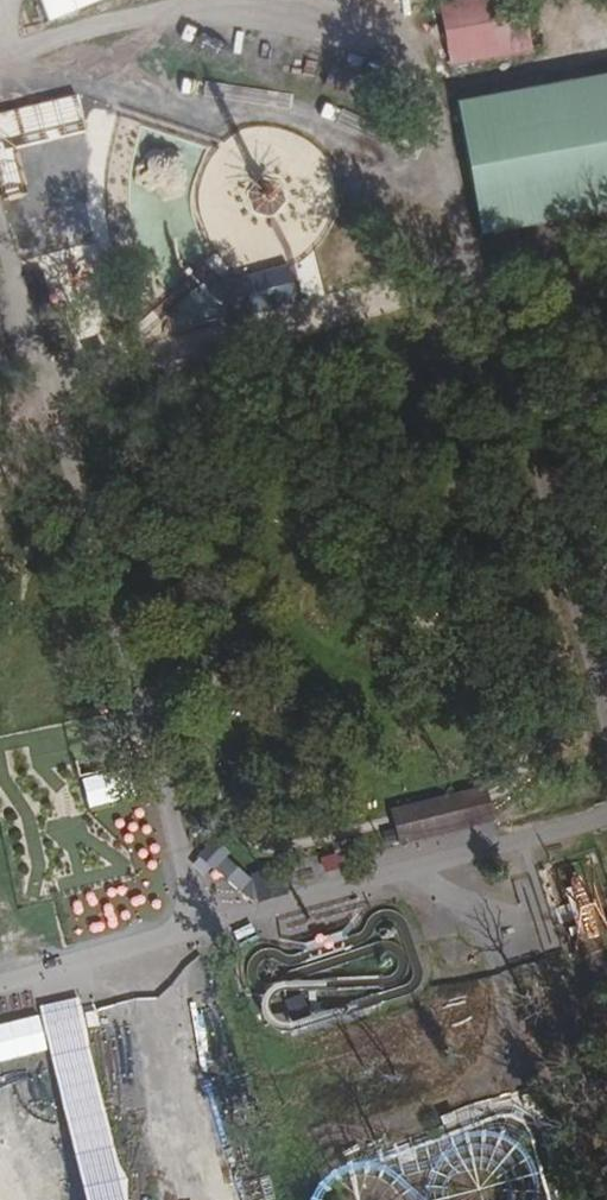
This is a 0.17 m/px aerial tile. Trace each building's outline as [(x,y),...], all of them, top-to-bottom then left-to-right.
[(41,24),(98,0),(31,0),(41,24)] [(438,4),(450,66),(529,51),(519,0),(458,0),(438,4)] [(454,102),(481,248),(606,225),(606,74),(454,102)] [(290,267),(219,285),(229,321),(300,303),(290,267)] [(131,732),(128,716),(107,722),(112,737),(131,732)] [(126,766),(79,779),(86,807),(133,795),(126,766)] [(491,817),(483,786),(391,812),(400,843),(491,817)] [(574,954),(602,947),(578,857),(550,864),(574,954)] [(74,1199),(115,1199),(77,996),(37,1003),(74,1199)]
